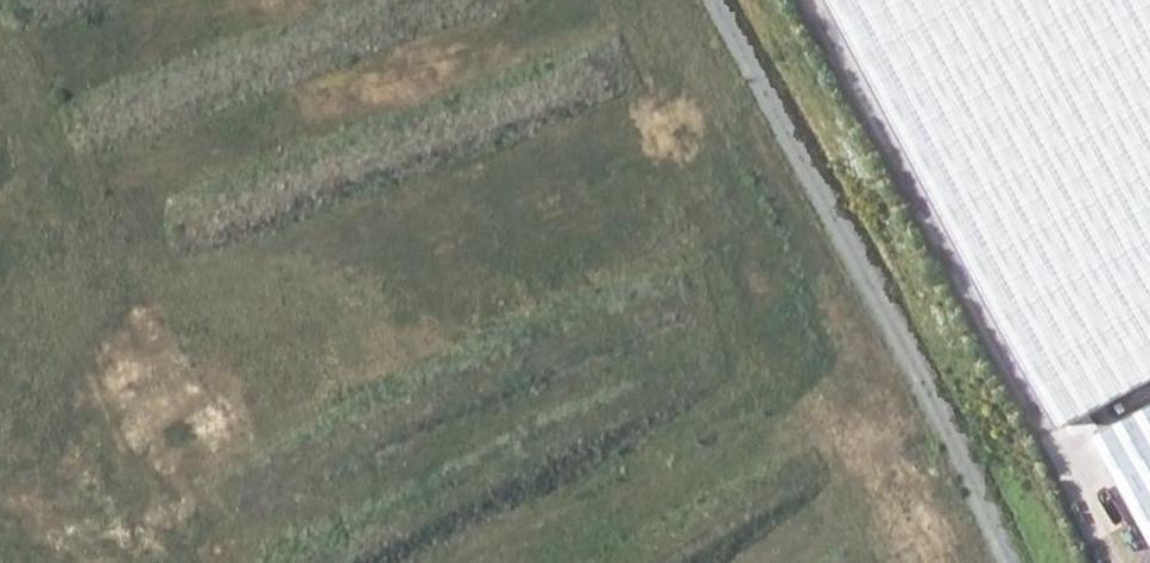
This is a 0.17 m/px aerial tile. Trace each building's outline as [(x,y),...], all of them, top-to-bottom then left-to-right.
[(1149,383),(1149,0),(849,0),(1078,422),(1149,383)] [(1093,435),(1149,542),(1149,405),(1093,435)]
